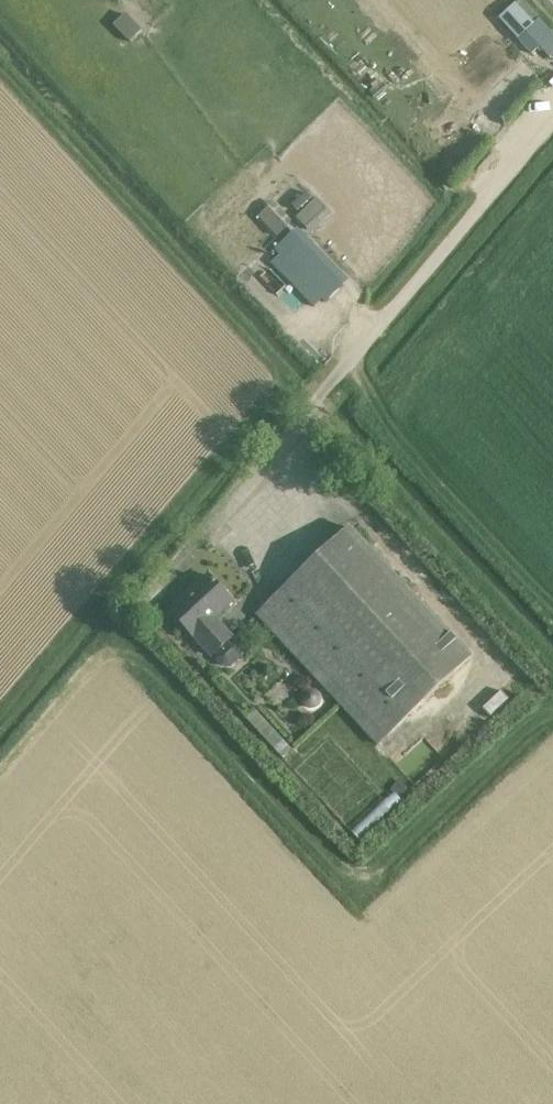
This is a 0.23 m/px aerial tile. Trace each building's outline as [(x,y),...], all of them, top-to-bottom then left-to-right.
[(515,7),(531,24),(539,16),(525,0),(523,0),(515,7)] [(130,45),(142,33),(126,16),(113,28),(130,45)] [(539,20),(518,39),(533,54),(540,47),(550,59),(552,56),(552,36),(539,20)] [(316,198),(296,218),(312,235),(332,216),(329,213),(316,198)] [(293,223),(274,203),(259,219),(278,238),(293,223)] [(344,286),(293,234),(275,251),(279,255),(272,263),(292,284),(308,301),(315,307),(323,300),(326,303),(344,286)] [(258,616),(273,632),(378,745),(471,658),(351,529),(258,616)] [(195,638),(213,657),(226,672),(246,654),(233,639),(221,626),(219,628),(213,622),(233,602),(209,577),(171,612),(195,638)] [(302,698),(302,702),(303,705),(305,707),(307,710),(311,711),(314,711),(318,710),(320,707),(322,705),(323,702),(323,698),(321,695),(319,692),(315,691),(312,690),(309,691),(306,692),(304,695),(302,698)] [(256,711),(248,719),(245,722),(282,761),(293,751),(256,711)] [(350,834),(358,842),(403,802),(400,800),(409,793),(397,782),(389,791),(392,794),(350,834)]
